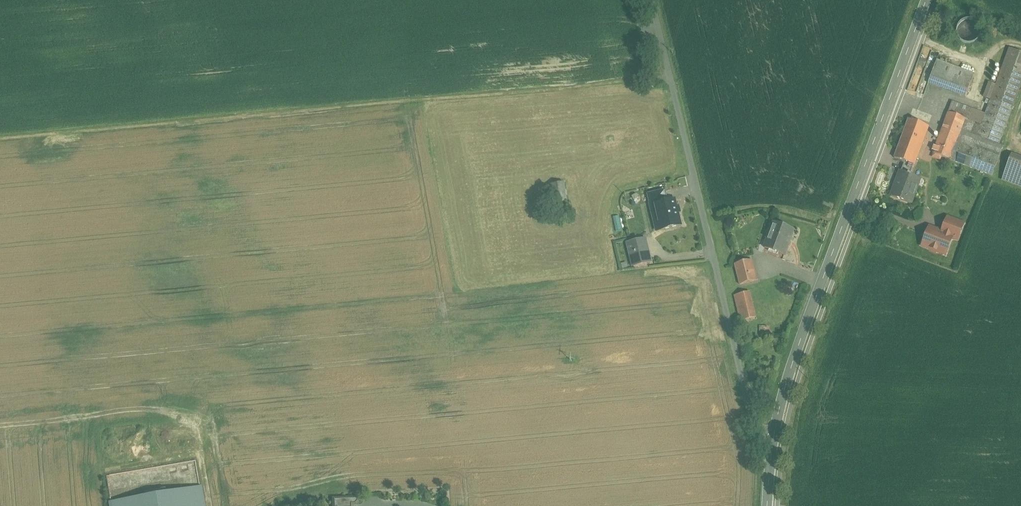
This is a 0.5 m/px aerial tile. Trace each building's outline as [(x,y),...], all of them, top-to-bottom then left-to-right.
[(1020,96),(1020,53),(1011,50),(988,116),(956,104),(937,156),(995,177),(1004,150),(985,144),(986,140),(1003,146),(1020,96)] [(974,74),(937,60),(929,82),(966,97),(974,74)] [(932,130),(913,123),(898,163),(918,170),(932,130)] [(905,174),(892,205),(914,213),(926,183),(905,174)] [(567,201),(564,180),(548,182),(552,203),(567,201)] [(663,189),(649,193),(656,230),(679,225),(673,200),(666,201),(663,189)] [(795,226),(775,219),(763,250),(783,258),(795,226)] [(964,247),(970,231),(945,222),(941,235),(928,231),(922,250),(945,258),(951,242),(964,247)] [(650,263),(645,236),(626,240),(631,267),(650,263)] [(754,281),(749,258),(735,261),(740,284),(754,281)] [(754,319),(747,288),(734,291),(741,322),(754,319)] [(111,502),(111,505),(204,505),(200,486),(111,502)]
